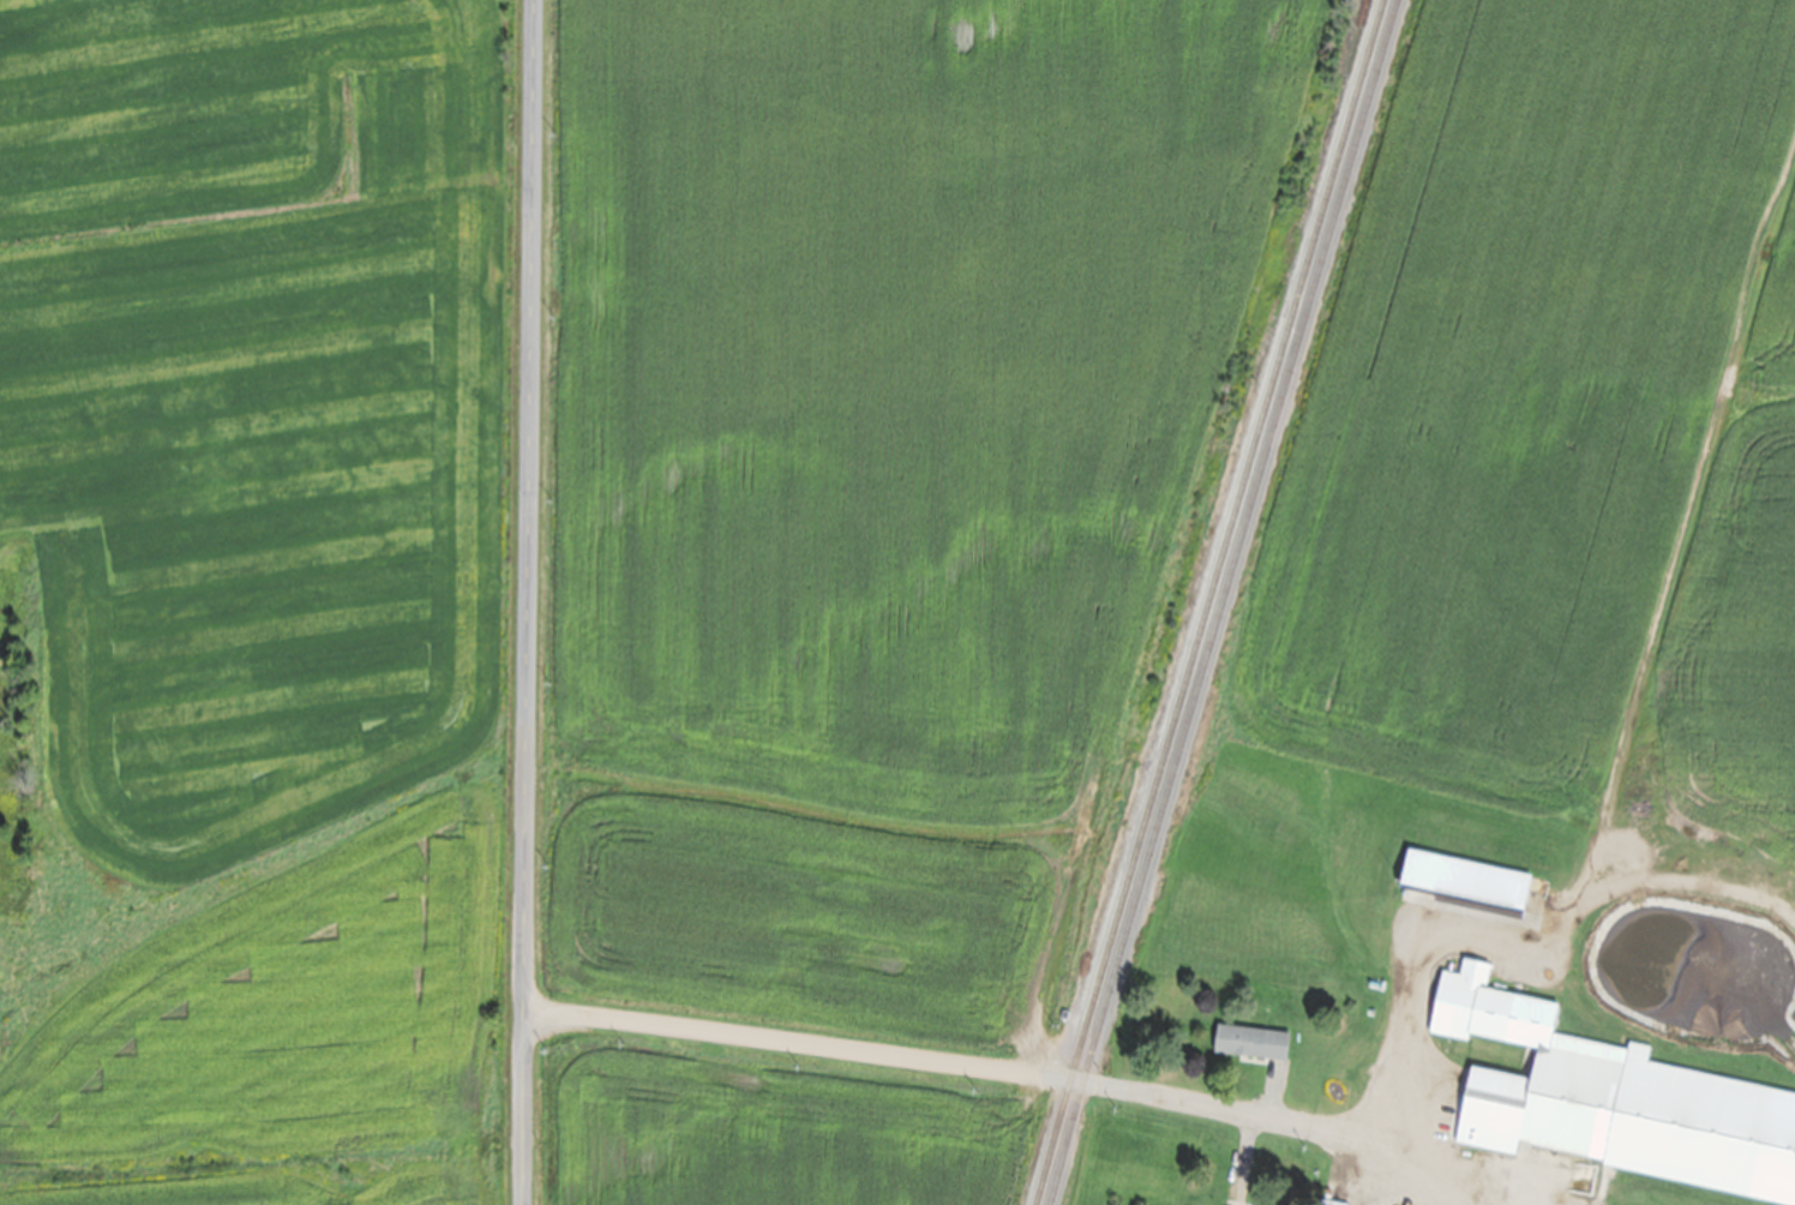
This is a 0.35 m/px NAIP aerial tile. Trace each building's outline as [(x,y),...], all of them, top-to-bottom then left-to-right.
[(1603,1159),(1621,1059),(1549,1046),(1553,1025),(1518,1018),(1523,991),(1437,976),(1427,1033),(1468,1041),(1469,1035),(1534,1046),(1528,1078),(1465,1067),(1454,1132),(1603,1159)] [(1285,1061),(1288,1032),(1215,1025),(1212,1053),(1285,1061)]
